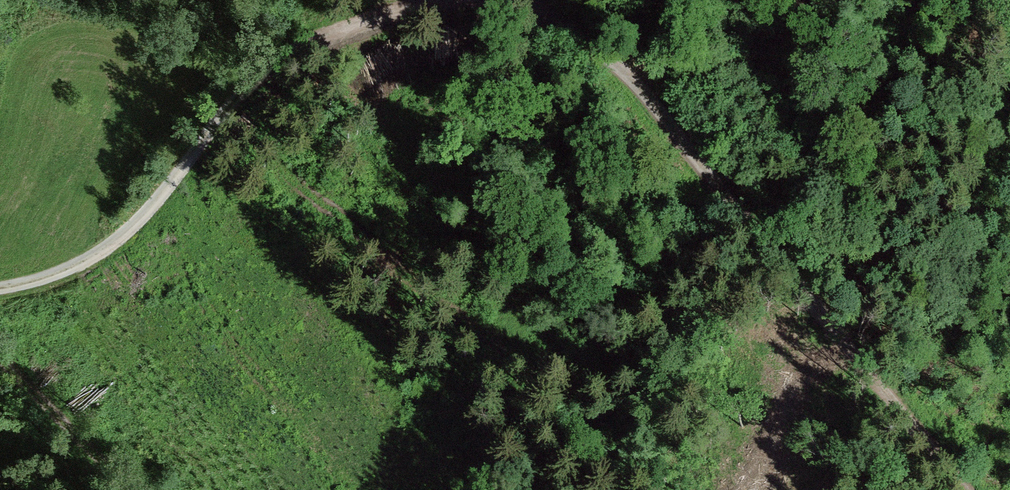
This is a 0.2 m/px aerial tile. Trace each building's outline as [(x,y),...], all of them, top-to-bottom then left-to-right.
[(103,20),(114,25),(119,12),(108,8),(103,20)]
